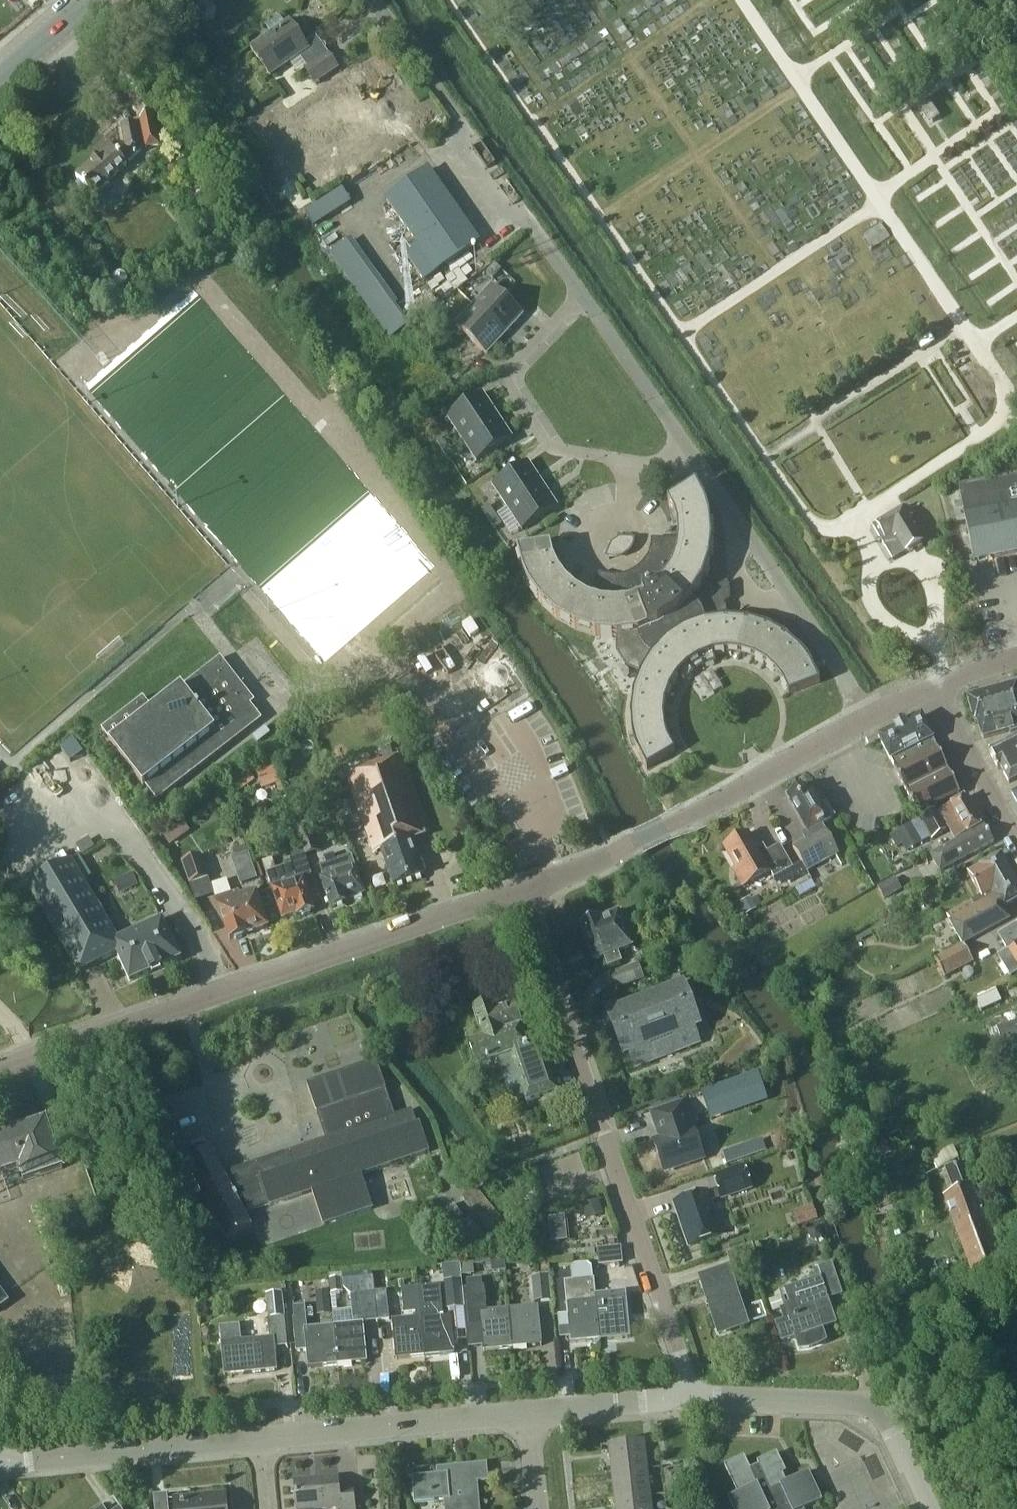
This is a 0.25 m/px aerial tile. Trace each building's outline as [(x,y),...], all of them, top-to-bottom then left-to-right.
[(290,64),(297,74),(303,69),(315,86),(338,70),(315,37),(305,44),(289,21),(284,25),(279,17),(266,26),(271,34),(250,48),(270,78),(290,64)] [(153,112),(150,109),(139,119),(145,148),(160,146),(153,112)] [(92,194),(101,205),(114,193),(105,183),(126,164),(125,163),(140,149),(134,121),(120,124),(126,148),(120,153),(113,145),(111,147),(105,144),(98,150),(100,156),(75,178),(91,195),(92,194)] [(163,144),(171,143),(169,132),(160,133),(163,144)] [(405,253),(413,264),(423,279),(478,241),(429,169),(386,199),(418,245),(405,253)] [(342,189),(303,211),(312,226),(350,204),(342,189)] [(395,305),(398,303),(351,239),(330,254),(390,338),(409,324),(395,305)] [(496,266),(488,275),(495,281),(503,272),(496,266)] [(472,306),(504,334),(522,315),(491,286),(472,306)] [(485,355),(504,334),(472,306),(454,326),(485,355)] [(430,309),(422,318),(428,324),(436,315),(430,309)] [(461,439),(497,417),(481,393),(446,417),(461,439)] [(497,417),(461,439),(476,462),(511,439),(497,417)] [(442,440),(435,444),(441,454),(448,449),(442,440)] [(455,459),(448,449),(441,454),(447,464),(455,459)] [(506,508),(542,486),(527,462),(492,485),(506,508)] [(960,487),(974,561),(1016,552),(1016,475),(960,487)] [(542,486),(506,508),(522,531),(557,507),(542,486)] [(695,486),(668,504),(675,519),(678,530),(678,540),(652,539),(650,548),(643,562),(634,570),(629,573),(623,575),(617,576),(606,575),(598,573),(587,598),(576,592),(568,585),(563,578),(557,569),(553,560),(551,553),(551,547),(518,552),(527,583),(534,595),(556,618),(575,628),(595,635),(616,638),(617,652),(627,668),(640,673),(634,693),(631,714),(632,734),(637,749),(647,768),(675,752),(667,738),(664,721),(664,714),(666,700),(678,676),(688,666),(699,659),(713,653),(725,652),(741,653),(754,657),(766,664),(776,672),(789,694),(820,683),(805,655),(784,635),(768,627),(748,620),(725,618),(726,608),(724,605),(730,601),(729,586),(726,582),(714,590),(712,586),(703,582),(709,561),(711,542),(709,520),(705,505),(695,486)] [(892,559),(905,552),(921,541),(913,528),(915,526),(909,517),(905,509),(904,508),(872,527),(892,559)] [(488,509),(481,514),(487,523),(494,519),(488,509)] [(501,528),(494,519),(487,523),(493,533),(501,528)] [(610,544),(605,555),(605,557),(610,559),(616,559),(621,558),(626,554),(630,550),(633,543),(634,538),(618,538),(610,544)] [(142,787),(144,786),(155,801),(261,720),(249,706),(253,702),(220,659),(152,711),(142,698),(100,730),(117,752),(116,753),(142,787)] [(1001,689),(979,695),(968,699),(975,723),(977,723),(983,739),(1010,731),(1011,733),(1016,732),(1016,684),(1001,689)] [(934,739),(920,714),(903,723),(902,722),(892,727),(893,729),(877,737),(919,814),(961,792),(933,740),(934,739)] [(989,753),(1008,784),(1016,779),(1016,738),(989,753)] [(381,851),(393,886),(423,876),(411,840),(430,834),(402,754),(345,774),(373,854),(381,851)] [(263,789),(280,783),(272,760),(256,770),(263,789)] [(230,789),(234,795),(255,780),(251,774),(230,789)] [(343,776),(329,780),(335,798),(349,793),(343,776)] [(787,796),(807,831),(801,834),(804,840),(792,847),(807,873),(838,855),(821,825),(834,818),(826,803),(822,806),(813,790),(808,793),(805,786),(787,796)] [(954,840),(983,823),(968,797),(937,814),(935,811),(920,820),(931,839),(948,829),(954,840)] [(183,821),(163,836),(171,846),(191,832),(183,821)] [(993,841),(983,823),(954,840),(955,842),(930,856),(939,872),(993,841)] [(307,824),(296,829),(303,849),(315,845),(307,824)] [(922,843),(911,824),(890,836),(896,848),(902,845),(906,852),(922,843)] [(757,848),(748,832),(723,846),(736,868),(732,870),(742,886),(769,870),(774,878),(792,867),(779,844),(767,851),(763,844),(757,848)] [(291,864),(275,870),(272,858),(262,861),(281,919),(295,915),(296,916),(299,915),(302,916),(309,913),(311,911),(314,910),(303,878),(311,875),(305,856),(294,850),(290,860),(291,864)] [(325,864),(319,866),(323,878),(321,879),(330,906),(333,905),(335,906),(342,903),(343,901),(364,894),(351,856),(336,861),(334,853),(323,857),(325,864)] [(963,943),(963,944),(1009,919),(1002,906),(1016,899),(1016,884),(1001,854),(968,872),(981,896),(947,915),(963,943)] [(191,888),(210,881),(201,855),(182,862),(191,888)] [(71,861),(27,887),(78,972),(115,952),(129,981),(180,958),(162,919),(116,939),(71,861)] [(255,869),(238,875),(241,884),(258,878),(255,869)] [(125,876),(131,888),(138,885),(132,873),(125,876)] [(877,888),(884,900),(902,889),(894,877),(877,888)] [(216,904),(229,940),(267,926),(255,890),(239,896),(237,890),(228,894),(229,899),(216,904)] [(763,905),(758,897),(752,900),(750,897),(739,903),(741,906),(735,909),(740,918),(763,905)] [(632,948),(619,912),(600,920),(599,918),(581,925),(595,962),(605,958),(609,968),(622,963),(618,953),(632,948)] [(999,936),(1008,950),(998,956),(1010,977),(1016,973),(1016,925),(999,936)] [(963,944),(963,943),(934,959),(944,978),(973,962),(963,944)] [(645,980),(638,963),(610,975),(616,991),(645,980)] [(700,1024),(685,987),(608,1017),(622,1054),(630,1051),(636,1068),(700,1043),(693,1027),(700,1024)] [(976,1000),(982,1012),(1002,1002),(996,991),(976,1000)] [(515,1006),(496,1013),(493,1005),(473,1013),(482,1039),(469,1044),(477,1067),(498,1060),(503,1075),(515,1070),(526,1102),(556,1091),(539,1043),(529,1047),(515,1006)] [(1001,1042),(1016,1036),(1016,1019),(996,1027),(1001,1042)] [(305,1083),(322,1142),(218,1172),(212,1149),(190,1155),(214,1240),(255,1228),(250,1211),(309,1194),(318,1226),(376,1209),(365,1172),(428,1154),(415,1109),(394,1115),(386,1089),(381,1090),(373,1063),(305,1083)] [(729,1079),(735,1094),(754,1087),(749,1072),(729,1079)] [(679,1098),(652,1108),(654,1114),(681,1105),(679,1098)] [(691,1130),(682,1105),(681,1105),(654,1114),(653,1115),(661,1140),(653,1142),(664,1172),(703,1158),(693,1129),(691,1130)] [(18,1168),(23,1181),(62,1168),(46,1120),(0,1135),(0,1174),(18,1168)] [(762,1140),(723,1154),(726,1164),(766,1151),(762,1140)] [(960,1239),(970,1264),(976,1280),(978,1285),(1007,1274),(1005,1269),(1003,1264),(989,1228),(974,1188),(965,1163),(945,1171),(954,1194),(944,1198),(960,1239)] [(712,1176),(717,1190),(706,1194),(675,1204),(689,1247),(721,1237),(709,1203),(752,1188),(744,1164),(712,1176)] [(603,1214),(598,1200),(582,1206),(587,1220),(603,1214)] [(454,1204),(446,1210),(456,1223),(464,1216),(454,1204)] [(791,1212),(795,1227),(817,1220),(813,1205),(791,1212)] [(551,1243),(567,1241),(564,1216),(548,1218),(551,1243)] [(819,1227),(807,1230),(810,1238),(815,1240),(822,1238),(819,1227)] [(726,1253),(731,1266),(757,1257),(753,1244),(726,1253)] [(597,1250),(599,1265),(622,1263),(621,1247),(597,1250)] [(491,1259),(492,1272),(507,1271),(506,1258),(491,1259)] [(474,1261),(461,1262),(463,1275),(475,1274),(474,1261)] [(836,1324),(828,1300),(843,1295),(832,1264),(832,1263),(829,1264),(828,1264),(813,1270),(815,1277),(816,1279),(812,1281),(779,1292),(785,1308),(780,1309),(784,1320),(775,1323),(776,1325),(782,1343),(786,1341),(795,1338),(798,1347),(799,1351),(809,1350),(819,1346),(827,1341),(823,1329),(836,1324)] [(570,1343),(600,1340),(597,1302),(596,1302),(592,1268),(588,1264),(574,1266),(571,1270),(571,1271),(558,1272),(559,1283),(564,1282),(567,1315),(558,1316),(559,1330),(569,1329),(570,1343)] [(700,1278),(719,1334),(747,1324),(727,1269),(700,1278)] [(358,1323),(377,1321),(374,1292),(372,1276),(343,1279),(344,1288),(350,1295),(355,1295),(358,1323)] [(550,1301),(547,1277),(531,1279),(534,1303),(550,1301)] [(330,1279),(332,1294),(343,1292),(342,1278),(330,1279)] [(464,1307),(461,1279),(443,1281),(446,1309),(464,1307)] [(483,1279),(467,1280),(468,1289),(469,1289),(484,1288),(483,1279)] [(417,1288),(426,1357),(454,1354),(450,1315),(426,1317),(426,1312),(437,1311),(435,1287),(417,1288)] [(513,1349),(508,1310),(487,1312),(485,1287),(484,1288),(469,1289),(468,1289),(466,1289),(470,1327),(481,1326),(483,1352),(513,1349)] [(426,1357),(417,1288),(401,1290),(403,1314),(416,1313),(416,1318),(392,1320),(395,1360),(426,1357)] [(374,1292),(377,1321),(389,1319),(386,1291),(374,1292)] [(284,1314),(283,1300),(282,1292),(265,1294),(266,1301),(267,1316),(270,1338),(241,1341),(240,1326),(220,1328),(221,1344),(224,1369),(248,1366),(248,1374),(278,1371),(276,1357),(270,1357),(269,1349),(287,1347),(284,1314)] [(597,1302),(600,1340),(630,1337),(626,1299),(597,1302)] [(331,1316),(330,1304),(317,1305),(318,1317),(331,1316)] [(338,1365),(333,1326),(306,1329),(305,1319),(313,1318),(312,1310),(306,1311),(306,1306),(293,1308),(294,1319),(293,1319),(296,1352),(306,1351),(308,1368),(338,1365)] [(538,1307),(508,1310),(513,1349),(542,1346),(538,1307)] [(363,1323),(333,1326),(338,1365),(367,1363),(363,1323)] [(608,1446),(611,1472),(648,1468),(645,1442),(608,1446)] [(737,1494),(728,1498),(733,1508),(807,1508),(823,1502),(809,1472),(786,1483),(782,1474),(786,1473),(777,1453),(757,1462),(759,1466),(750,1470),(744,1457),(724,1466),(737,1494)] [(445,1508),(481,1508),(478,1483),(489,1482),(487,1463),(437,1468),(438,1475),(412,1478),(414,1503),(444,1500),(445,1508)] [(614,1499),(651,1495),(648,1468),(611,1472),(614,1499)] [(338,1477),(294,1481),(297,1508),(334,1508),(340,1508),(355,1508),(353,1490),(339,1491),(338,1477)] [(168,1494),(154,1495),(155,1508),(170,1508),(168,1494)] [(175,1508),(227,1508),(226,1494),(174,1499),(175,1508)] [(651,1495),(614,1499),(615,1508),(652,1508),(651,1495)]
